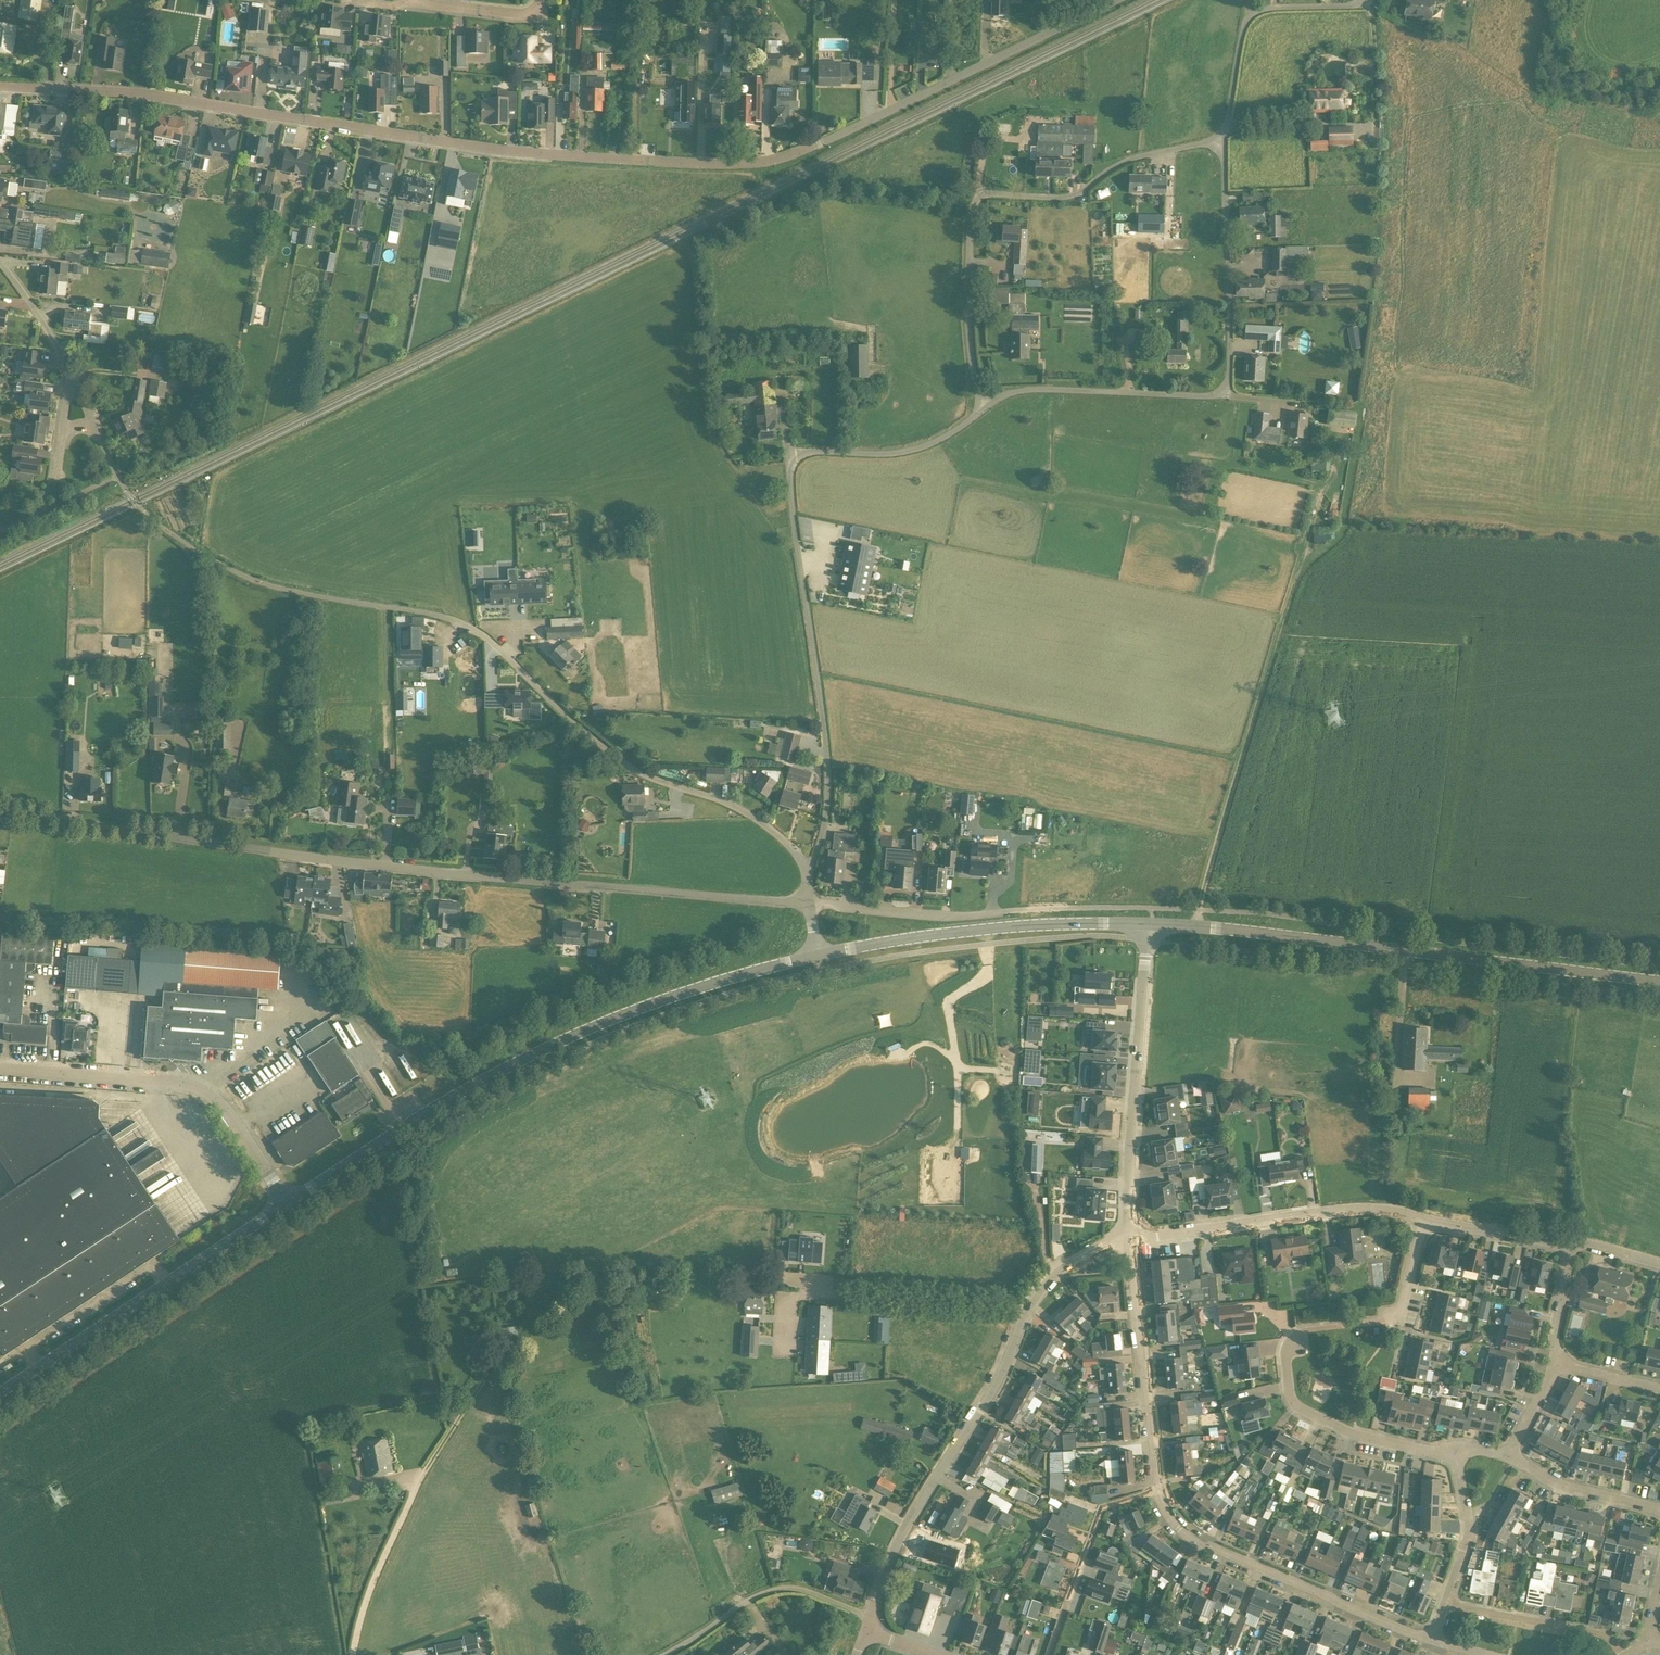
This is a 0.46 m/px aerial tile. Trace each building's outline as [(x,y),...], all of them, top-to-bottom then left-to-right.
[(41,0),(22,0),(19,18),(38,21),(41,0)] [(990,2),(992,2),(992,16),(1004,16),(1005,0),(990,0),(990,2)] [(1405,15),(1431,19),(1434,1),(1428,0),(1407,0),(1405,15)] [(229,4),(221,7),(225,18),(234,14),(229,4)] [(65,63),(68,64),(69,66),(74,67),(76,65),(79,66),(82,43),(74,42),(75,34),(70,33),(74,8),(66,6),(61,37),(69,38),(65,63)] [(322,13),(320,28),(343,30),(351,31),(353,14),(343,13),(344,9),(324,6),(323,13),(322,13)] [(759,22),(764,11),(754,7),(750,18),(759,22)] [(248,24),(247,31),(268,33),(270,11),(249,8),(248,24)] [(365,28),(363,41),(375,42),(376,36),(383,37),(384,29),(389,30),(391,18),(373,16),(371,29),(365,28)] [(573,19),(572,49),(580,50),(581,20),(573,19)] [(721,21),(721,34),(730,34),(730,21),(721,21)] [(916,36),(925,36),(926,22),(916,22),(916,36)] [(12,55),(16,27),(0,25),(0,53),(12,55)] [(457,46),(457,67),(466,68),(466,53),(488,53),(488,33),(466,33),(466,46),(457,46)] [(717,36),(716,72),(730,73),(731,37),(717,36)] [(515,49),(515,55),(517,57),(519,57),(519,62),(536,62),(550,62),(551,47),(536,47),(536,37),(519,37),(519,47),(517,47),(515,49)] [(121,72),(124,50),(113,49),(114,40),(101,38),(98,61),(106,62),(105,69),(121,72)] [(590,55),(590,70),(605,71),(605,54),(613,55),(613,45),(590,45),(590,39),(582,39),(582,55),(590,55)] [(784,52),(784,40),(770,40),(770,52),(784,52)] [(293,52),(292,69),(272,67),(271,84),(304,87),(305,70),(307,48),(295,47),(294,53),(293,52)] [(765,54),(765,67),(782,67),(782,54),(765,54)] [(696,76),(696,58),(671,59),(671,76),(696,76)] [(213,66),(196,63),(180,60),(177,81),(192,84),(194,76),(211,79),(213,66)] [(439,76),(448,76),(448,61),(439,61),(439,76)] [(225,91),(241,92),(249,93),(252,64),(244,63),(243,70),(227,69),(225,91)] [(840,63),(840,70),(819,70),(818,86),(840,86),(840,85),(862,85),(863,63),(840,63)] [(811,81),(811,67),(801,68),(801,82),(811,81)] [(337,92),(339,90),(343,90),(344,70),(329,69),(318,68),(317,81),(328,82),(327,89),(331,89),(332,91),(337,92)] [(383,90),(371,90),(371,112),(384,112),(384,105),(391,105),(392,75),(382,74),(382,83),(384,83),(384,88),(383,88),(383,90)] [(587,77),(587,89),(587,111),(603,111),(604,78),(587,77)] [(751,77),(751,97),(739,96),(738,124),(753,125),(753,122),(762,122),(762,77),(751,77)] [(403,78),(404,93),(415,92),(414,78),(403,78)] [(569,93),(569,104),(564,104),(564,119),(576,119),(577,94),(579,94),(579,83),(570,83),(570,93),(569,93)] [(439,113),(438,87),(421,87),(421,113),(439,113)] [(772,89),(771,109),(770,109),(770,124),(789,125),(789,110),(798,110),(798,101),(796,101),(796,89),(772,89)] [(517,92),(508,92),(508,90),(498,90),(498,98),(491,98),(491,102),(482,102),(482,121),(490,121),(490,124),(507,125),(507,109),(516,109),(517,92)] [(1342,90),(1310,91),(1310,112),(1322,112),(1342,111),(1342,90)] [(683,92),(683,105),(680,105),(680,122),(694,123),(695,92),(683,92)] [(710,96),(710,105),(704,105),(704,123),(720,123),(720,96),(710,96)] [(553,113),(553,99),(543,99),(543,105),(529,105),(529,128),(545,129),(546,113),(553,113)] [(63,136),(65,120),(56,119),(57,109),(51,109),(51,107),(34,106),(33,121),(30,123),(30,126),(32,128),(37,129),(39,127),(39,124),(47,125),(46,134),(63,136)] [(125,139),(126,132),(128,133),(129,126),(127,126),(128,111),(113,110),(112,118),(108,118),(106,120),(105,128),(107,130),(111,130),(110,141),(118,141),(117,154),(136,155),(138,140),(125,139)] [(155,135),(181,141),(186,122),(160,116),(155,135)] [(1038,124),(1038,143),(1051,144),(1063,144),(1094,145),(1095,116),(1082,116),(1075,116),(1075,125),(1038,124)] [(209,127),(203,155),(212,157),(213,150),(234,154),(238,133),(209,127)] [(1329,127),(1329,146),(1353,146),(1352,127),(1329,127)] [(258,163),(269,165),(272,152),(266,151),(268,139),(250,135),(248,147),(253,148),(251,156),(259,157),(258,163)] [(62,139),(61,149),(69,150),(70,140),(62,139)] [(1035,176),(1050,177),(1051,144),(1038,143),(1036,143),(1035,176)] [(1070,161),(1059,160),(1059,156),(1063,156),(1063,144),(1051,144),(1050,177),(1070,177),(1070,161)] [(194,149),(179,145),(176,159),(191,163),(194,149)] [(51,150),(50,159),(60,161),(61,159),(69,160),(71,152),(51,150)] [(298,177),(298,174),(307,176),(311,156),(303,154),(303,152),(295,151),(295,153),(287,151),(283,171),(291,173),(291,176),(298,177)] [(321,172),(317,190),(331,193),(334,182),(342,184),(346,162),(330,159),(328,173),(321,172)] [(209,172),(211,162),(201,160),(199,170),(209,172)] [(379,190),(388,192),(393,167),(377,164),(375,174),(373,173),(374,170),(364,168),(363,171),(367,172),(363,189),(379,192),(379,190)] [(262,170),(259,184),(261,185),(260,190),(268,192),(269,186),(270,187),(273,172),(262,170)] [(447,196),(461,199),(473,201),(479,176),(466,173),(455,171),(452,170),(447,196)] [(1129,193),(1151,194),(1166,194),(1166,183),(1151,182),(1151,176),(1129,175),(1129,193)] [(433,189),(434,184),(424,182),(425,180),(414,178),(413,180),(404,178),(400,198),(410,200),(409,202),(420,204),(420,202),(430,204),(431,199),(432,199),(434,190),(433,189)] [(2,202),(3,196),(7,197),(9,181),(0,180),(0,202),(2,202)] [(25,180),(24,187),(37,189),(38,182),(25,180)] [(38,182),(37,189),(46,190),(47,183),(38,182)] [(101,189),(100,197),(138,202),(139,195),(130,194),(130,193),(101,189)] [(279,212),(282,197),(270,195),(267,210),(279,212)] [(169,203),(166,205),(164,208),(164,210),(166,214),(169,215),(171,215),(175,213),(175,214),(182,210),(175,198),(168,202),(169,203)] [(346,224),(356,225),(360,203),(350,201),(346,224)] [(390,231),(399,233),(403,213),(404,208),(395,206),(394,210),(390,231)] [(34,212),(34,215),(51,218),(52,209),(35,207),(34,212)] [(1263,207),(1240,208),(1240,225),(1264,224),(1263,207)] [(5,231),(4,238),(12,239),(11,246),(33,249),(33,248),(37,224),(33,223),(31,223),(33,212),(24,211),(12,209),(12,210),(11,220),(0,218),(0,230),(5,231)] [(67,211),(66,220),(75,221),(76,213),(67,211)] [(1164,216),(1138,215),(1137,233),(1163,233),(1164,216)] [(1281,216),(1269,216),(1270,237),(1277,237),(1278,242),(1286,242),(1286,229),(1290,229),(1290,223),(1286,223),(1286,221),(1281,221),(1281,216)] [(421,220),(418,238),(428,240),(431,222),(421,220)] [(459,241),(462,227),(441,223),(438,237),(459,241)] [(311,247),(315,228),(303,225),(300,245),(311,247)] [(1002,241),(1014,242),(1013,264),(1014,264),(1013,275),(1024,276),(1026,239),(1019,239),(1019,228),(1003,227),(1002,241)] [(1272,249),(1271,272),(1286,272),(1286,262),(1308,262),(1308,246),(1285,247),(1285,249),(1272,249)] [(125,265),(126,247),(116,247),(115,254),(112,254),(111,263),(125,265)] [(169,269),(171,253),(144,249),(141,265),(169,269)] [(335,271),(338,253),(327,252),(324,269),(335,271)] [(67,275),(68,265),(55,264),(55,271),(42,269),(41,277),(42,278),(41,294),(56,295),(58,274),(67,275)] [(74,273),(84,273),(84,265),(74,266),(74,273)] [(1249,280),(1249,282),(1236,281),(1236,296),(1249,296),(1249,298),(1264,298),(1264,280),(1249,280)] [(1312,282),(1312,299),(1323,300),(1324,283),(1312,282)] [(1268,293),(1268,301),(1277,301),(1277,293),(1268,293)] [(1012,316),(1012,335),(1011,335),(1011,359),(1028,359),(1028,350),(1029,350),(1029,335),(1029,331),(1038,331),(1038,315),(1024,315),(1024,304),(1025,304),(1025,294),(1009,294),(1009,304),(1009,316),(1012,316)] [(153,296),(150,307),(158,310),(161,298),(153,296)] [(245,321),(255,323),(258,304),(248,302),(245,321)] [(128,309),(113,307),(111,319),(127,320),(128,309)] [(102,326),(90,324),(91,314),(66,311),(64,328),(89,331),(89,336),(101,337),(102,326)] [(1177,344),(1177,351),(1167,350),(1167,363),(1185,363),(1185,351),(1186,351),(1186,340),(1188,339),(1189,313),(1178,312),(1178,321),(1177,321),(1177,343),(1177,344)] [(1246,326),(1245,340),(1269,342),(1268,353),(1280,353),(1282,328),(1246,326)] [(2,346),(1,354),(8,355),(9,347),(2,346)] [(850,347),(850,377),(868,377),(867,347),(850,347)] [(43,378),(45,363),(38,362),(40,353),(27,351),(25,360),(23,376),(43,378)] [(155,354),(153,368),(167,370),(169,356),(155,354)] [(1265,358),(1245,357),(1244,381),(1264,382),(1265,358)] [(788,390),(806,391),(807,376),(788,376),(788,390)] [(120,435),(126,432),(130,441),(147,433),(141,421),(144,402),(147,381),(136,379),(131,408),(129,407),(128,415),(114,421),(120,435)] [(50,395),(44,394),(45,384),(16,380),(14,392),(31,394),(29,409),(48,412),(50,395)] [(167,383),(151,380),(148,396),(165,399),(167,383)] [(776,438),(775,429),(778,428),(774,381),(752,383),(753,392),(725,394),(727,406),(754,403),(754,407),(753,407),(754,424),(757,424),(759,440),(776,438)] [(1327,381),(1326,394),(1340,395),(1341,381),(1327,381)] [(1269,427),(1270,414),(1256,413),(1253,440),(1280,443),(1282,429),(1269,427)] [(19,424),(26,425),(24,441),(43,444),(47,418),(21,414),(19,424)] [(201,418),(201,424),(212,425),(213,415),(208,414),(207,419),(201,418)] [(1307,416),(1291,414),(1288,436),(1305,438),(1307,416)] [(22,461),(21,470),(12,468),(10,479),(20,480),(21,483),(25,483),(28,481),(32,482),(33,474),(39,475),(41,458),(37,458),(38,448),(14,445),(12,460),(22,461)] [(1313,459),(1311,471),(1328,474),(1330,462),(1313,459)] [(468,546),(476,546),(475,529),(467,529),(468,546)] [(867,548),(867,546),(857,544),(857,546),(849,544),(846,559),(870,564),(873,549),(867,548)] [(870,564),(846,559),(844,567),(842,566),(841,574),(867,579),(870,564)] [(510,599),(518,599),(518,580),(517,569),(507,570),(508,581),(497,581),(498,586),(484,587),(484,600),(491,600),(491,604),(510,603),(510,599)] [(863,594),(867,579),(841,574),(839,581),(841,581),(840,589),(863,594)] [(535,580),(518,580),(518,599),(527,599),(527,603),(546,602),(546,598),(550,598),(550,584),(536,585),(535,580)] [(421,650),(421,629),(424,629),(424,618),(413,618),(413,628),(401,628),(401,650),(421,650)] [(546,628),(547,640),(583,639),(582,627),(546,628)] [(134,648),(134,638),(120,637),(120,648),(134,648)] [(566,640),(560,647),(560,646),(549,656),(562,670),(572,660),(575,663),(582,656),(566,640)] [(422,647),(423,667),(443,667),(443,647),(422,647)] [(149,683),(148,711),(163,711),(164,697),(161,697),(161,683),(149,683)] [(530,691),(506,691),(506,693),(497,693),(497,705),(506,705),(506,708),(514,708),(514,710),(523,710),(523,708),(531,708),(530,691)] [(397,715),(406,714),(405,692),(396,692),(397,715)] [(154,736),(171,736),(171,721),(154,721),(154,736)] [(232,749),(232,723),(215,723),(215,749),(232,749)] [(787,732),(780,758),(795,762),(801,736),(787,732)] [(167,737),(156,737),(156,747),(167,747),(167,737)] [(157,753),(153,783),(170,785),(171,774),(178,775),(179,764),(170,763),(171,755),(157,753)] [(386,755),(386,769),(396,768),(395,755),(386,755)] [(477,778),(477,774),(492,775),(492,766),(471,765),(470,778),(477,778)] [(724,782),(731,782),(731,783),(744,783),(744,769),(725,768),(706,767),(706,782),(724,782)] [(790,767),(784,791),(780,805),(796,810),(804,782),(809,783),(811,773),(790,767)] [(759,783),(754,790),(766,797),(775,782),(779,785),(782,771),(763,770),(756,781),(759,783)] [(101,789),(99,789),(99,780),(84,779),(83,788),(81,788),(81,800),(101,801),(101,789)] [(257,803),(236,800),(237,792),(240,793),(242,784),(226,782),(223,801),(230,802),(228,816),(245,818),(246,814),(255,815),(257,803)] [(357,798),(358,785),(340,782),(337,805),(347,806),(345,822),(364,825),(365,815),(368,815),(369,805),(366,805),(367,799),(357,798)] [(484,785),(483,795),(492,796),(493,785),(484,785)] [(644,821),(644,805),(644,785),(622,786),(623,806),(625,806),(625,810),(628,813),(632,813),(633,821),(644,821)] [(973,815),(975,796),(961,795),(960,814),(973,815)] [(489,825),(488,835),(487,835),(485,858),(503,859),(506,826),(500,826),(502,803),(489,802),(489,799),(481,798),(480,810),(494,811),(492,825),(489,825)] [(397,799),(397,815),(416,816),(416,799),(397,799)] [(321,807),(309,810),(310,816),(324,817),(321,807)] [(577,827),(586,832),(592,823),(583,818),(577,827)] [(828,850),(828,858),(844,860),(845,852),(852,853),(854,835),(834,833),(832,851),(828,850)] [(911,835),(911,851),(922,851),(922,834),(911,835)] [(880,846),(891,847),(892,836),(881,835),(880,846)] [(962,873),(970,873),(970,875),(987,876),(988,857),(995,857),(996,847),(978,846),(979,835),(972,835),(971,862),(970,862),(970,863),(962,863),(962,873)] [(955,867),(956,852),(945,851),(944,866),(955,867)] [(892,867),(895,867),(894,888),(911,890),(913,858),(886,857),(885,869),(892,869),(892,867)] [(841,884),(844,861),(828,859),(825,882),(841,884)] [(944,893),(946,870),(929,868),(927,891),(944,893)] [(354,889),(358,895),(363,895),(364,889),(372,890),(372,889),(382,890),(382,889),(391,890),(392,877),(364,874),(364,883),(355,882),(354,889)] [(305,900),(313,901),(315,880),(299,878),(298,881),(288,880),(285,897),(291,898),(290,903),(295,903),(295,904),(304,906),(305,900)] [(315,878),(315,880),(313,901),(321,902),(320,913),(339,916),(341,899),(332,898),(333,890),(330,889),(331,880),(315,878)] [(865,895),(872,892),(867,882),(860,885),(865,895)] [(457,926),(457,918),(459,918),(460,904),(440,903),(438,928),(447,929),(448,925),(457,926)] [(553,944),(572,946),(589,947),(589,948),(604,949),(605,933),(590,932),(590,935),(580,934),(581,925),(563,923),(563,929),(554,929),(553,944)] [(35,964),(52,965),(55,937),(3,933),(1,961),(0,961),(0,1023),(4,1023),(3,1033),(6,1033),(6,1036),(9,1039),(11,1039),(11,1042),(46,1045),(47,1026),(31,1025),(31,1019),(28,1016),(22,1015),(26,972),(31,972),(35,969),(35,964)] [(353,933),(346,935),(348,948),(356,946),(353,933)] [(430,946),(444,947),(445,935),(431,934),(430,946)] [(469,947),(469,939),(456,939),(456,947),(469,947)] [(163,1007),(148,1006),(144,1058),(201,1062),(202,1047),(233,1050),(235,1019),(256,1020),(258,999),(257,999),(258,989),(278,990),(281,955),(186,948),(142,944),(141,961),(138,994),(164,996),(163,1007)] [(66,988),(138,994),(141,961),(122,960),(123,949),(108,948),(107,958),(69,955),(66,988)] [(1080,976),(1079,988),(1083,988),(1082,1004),(1101,1005),(1101,995),(1107,995),(1108,990),(1109,974),(1094,974),(1094,973),(1092,973),(1092,974),(1084,973),(1084,976),(1080,976)] [(1049,1005),(1049,1016),(1073,1017),(1073,1007),(1049,1005)] [(1031,1019),(1030,1035),(1041,1036),(1042,1020),(1031,1019)] [(62,1037),(70,1038),(69,1052),(86,1053),(87,1045),(89,1045),(90,1028),(76,1027),(76,1022),(63,1021),(62,1037)] [(297,1039),(308,1056),(332,1093),(359,1075),(324,1021),(297,1039)] [(1092,1039),(1091,1050),(1116,1052),(1116,1050),(1119,1050),(1119,1041),(1117,1041),(1117,1039),(1115,1039),(1115,1032),(1105,1031),(1106,1023),(1086,1022),(1085,1038),(1092,1039)] [(1425,1070),(1426,1060),(1461,1062),(1462,1048),(1426,1046),(1427,1030),(1404,1029),(1402,1069),(1425,1070)] [(1026,1051),(1025,1071),(1036,1072),(1037,1052),(1026,1051)] [(1093,1065),(1092,1088),(1112,1090),(1113,1076),(1113,1074),(1114,1066),(1111,1066),(1102,1065),(1103,1056),(1081,1054),(1080,1064),(1093,1065)] [(355,1083),(358,1088),(333,1105),(343,1121),(369,1104),(366,1100),(373,1096),(362,1078),(355,1083)] [(1153,1100),(1155,1112),(1177,1109),(1176,1102),(1184,1100),(1182,1084),(1168,1086),(1169,1098),(1153,1100)] [(1408,1107),(1429,1107),(1429,1088),(1408,1087),(1408,1107)] [(1028,1115),(1040,1115),(1040,1091),(1028,1091),(1028,1115)] [(1235,1094),(1220,1098),(1224,1114),(1240,1110),(1236,1094),(1235,1094)] [(4,1356),(180,1241),(137,1176),(165,1158),(159,1149),(131,1167),(106,1129),(105,1130),(99,1123),(100,1106),(93,1100),(0,1095),(0,1159),(18,1187),(0,1199),(0,1349),(4,1356)] [(1109,1130),(1111,1112),(1103,1112),(1104,1099),(1089,1097),(1087,1119),(1089,1119),(1089,1128),(1109,1130)] [(1269,1102),(1259,1103),(1260,1111),(1270,1110),(1269,1102)] [(1178,1118),(1177,1109),(1155,1112),(1157,1125),(1173,1123),(1174,1131),(1188,1129),(1186,1116),(1178,1118)] [(287,1164),(294,1165),(340,1135),(326,1115),(318,1114),(274,1143),(287,1164)] [(1184,1150),(1182,1137),(1189,1136),(1188,1129),(1174,1131),(1175,1138),(1172,1138),(1173,1139),(1151,1142),(1153,1154),(1174,1151),(1184,1150)] [(1107,1169),(1108,1152),(1100,1152),(1101,1139),(1087,1138),(1086,1151),(1083,1151),(1082,1167),(1107,1169)] [(1023,1143),(1022,1172),(1040,1172),(1041,1144),(1023,1143)] [(1216,1155),(1226,1152),(1225,1146),(1214,1148),(1216,1155)] [(929,1160),(929,1202),(958,1202),(958,1160),(945,1160),(945,1147),(934,1147),(934,1160),(929,1160)] [(1155,1168),(1176,1165),(1174,1151),(1153,1154),(1153,1157),(1152,1158),(1153,1163),(1154,1163),(1155,1168)] [(1294,1157),(1295,1161),(1280,1163),(1283,1181),(1298,1179),(1297,1170),(1303,1169),(1301,1156),(1294,1157)] [(1271,1185),(1271,1183),(1283,1181),(1280,1163),(1275,1164),(1274,1160),(1258,1163),(1262,1187),(1271,1185)] [(1180,1165),(1181,1172),(1195,1170),(1194,1166),(1194,1163),(1180,1165)] [(1201,1165),(1194,1166),(1195,1170),(1195,1177),(1196,1180),(1203,1179),(1201,1165)] [(1182,1179),(1195,1177),(1195,1170),(1181,1172),(1182,1179)] [(1222,1184),(1217,1185),(1220,1206),(1232,1204),(1230,1188),(1237,1187),(1234,1174),(1227,1175),(1226,1175),(1222,1181),(1222,1184)] [(1103,1220),(1105,1190),(1091,1189),(1092,1180),(1077,1179),(1076,1189),(1087,1190),(1084,1219),(1103,1220)] [(1150,1194),(1151,1195),(1152,1198),(1173,1194),(1171,1182),(1150,1185),(1151,1190),(1150,1190),(1150,1194)] [(1207,1208),(1220,1206),(1217,1185),(1204,1187),(1207,1208)] [(1193,1206),(1200,1205),(1198,1191),(1191,1192),(1193,1206)] [(1168,1213),(1176,1212),(1173,1194),(1152,1198),(1152,1200),(1151,1200),(1152,1205),(1153,1205),(1154,1210),(1168,1208),(1168,1213)] [(1053,1223),(1053,1240),(1061,1240),(1061,1223),(1053,1223)] [(1345,1273),(1344,1262),(1364,1260),(1360,1229),(1340,1232),(1341,1247),(1324,1248),(1327,1275),(1345,1273)] [(1283,1258),(1308,1254),(1305,1237),(1272,1242),(1274,1259),(1275,1259),(1276,1268),(1285,1266),(1283,1258)] [(789,1242),(788,1263),(821,1266),(822,1245),(789,1242)] [(1448,1246),(1433,1243),(1429,1265),(1444,1268),(1444,1267),(1454,1270),(1458,1252),(1448,1250),(1448,1246)] [(1225,1265),(1222,1265),(1224,1275),(1242,1272),(1243,1282),(1252,1281),(1250,1271),(1253,1270),(1250,1248),(1240,1250),(1241,1251),(1235,1252),(1235,1253),(1223,1255),(1225,1265)] [(1485,1281),(1489,1263),(1482,1261),(1484,1253),(1468,1249),(1463,1271),(1479,1274),(1478,1280),(1485,1281)] [(1513,1258),(1497,1254),(1492,1274),(1504,1277),(1502,1286),(1514,1289),(1520,1267),(1512,1265),(1513,1258)] [(1176,1259),(1151,1261),(1155,1304),(1190,1300),(1203,1299),(1201,1288),(1179,1290),(1178,1283),(1193,1281),(1193,1280),(1191,1258),(1176,1259)] [(1551,1264),(1533,1260),(1528,1284),(1546,1288),(1551,1264)] [(1627,1301),(1633,1277),(1600,1268),(1594,1292),(1607,1296),(1605,1301),(1582,1295),(1579,1307),(1605,1314),(1608,1303),(1613,1304),(1614,1298),(1627,1301)] [(1203,1299),(1190,1300),(1191,1308),(1219,1305),(1216,1278),(1208,1278),(1209,1287),(1201,1288),(1203,1299)] [(1098,1289),(1098,1294),(1093,1294),(1089,1290),(1083,1295),(1100,1314),(1118,1312),(1117,1302),(1115,1287),(1098,1289)] [(1526,1289),(1517,1287),(1514,1301),(1515,1301),(1514,1305),(1522,1307),(1526,1289)] [(1323,1299),(1325,1290),(1314,1288),(1312,1297),(1323,1299)] [(763,1291),(746,1290),(745,1306),(762,1307),(763,1291)] [(1438,1293),(1435,1306),(1456,1311),(1459,1298),(1438,1293)] [(1091,1313),(1087,1309),(1078,1298),(1066,1309),(1075,1319),(1081,1314),(1085,1318),(1091,1313)] [(1483,1299),(1479,1318),(1488,1320),(1492,1301),(1483,1299)] [(1156,1315),(1157,1328),(1175,1327),(1195,1324),(1194,1319),(1190,1320),(1190,1322),(1179,1324),(1176,1304),(1161,1305),(1161,1306),(1159,1306),(1160,1315),(1156,1315)] [(1252,1313),(1242,1314),(1242,1306),(1219,1308),(1221,1325),(1232,1324),(1233,1333),(1254,1331),(1252,1313)] [(1435,1306),(1432,1319),(1453,1324),(1456,1311),(1435,1306)] [(1204,1307),(1195,1308),(1197,1324),(1205,1323),(1204,1307)] [(1511,1314),(1508,1327),(1529,1332),(1530,1328),(1534,1325),(1532,1321),(1532,1318),(1523,1316),(1524,1310),(1510,1307),(1509,1314),(1511,1314)] [(1069,1325),(1075,1319),(1066,1309),(1054,1319),(1064,1330),(1064,1329),(1070,1335),(1075,1331),(1069,1325)] [(831,1311),(809,1310),(807,1339),(829,1341),(831,1311)] [(1649,1324),(1659,1327),(1659,1323),(1659,1321),(1655,1320),(1656,1315),(1652,1313),(1649,1324)] [(1450,1337),(1453,1324),(1432,1319),(1429,1332),(1450,1337)] [(887,1343),(888,1321),(879,1320),(877,1343),(887,1343)] [(1080,1325),(1089,1334),(1094,1329),(1086,1320),(1080,1325)] [(1159,1342),(1163,1341),(1163,1345),(1179,1344),(1180,1350),(1186,1349),(1191,1349),(1190,1341),(1183,1341),(1183,1336),(1180,1334),(1180,1330),(1190,1329),(1191,1330),(1195,1329),(1195,1324),(1175,1327),(1157,1328),(1159,1342)] [(1528,1336),(1529,1332),(1508,1327),(1505,1340),(1503,1340),(1501,1347),(1515,1350),(1516,1343),(1526,1346),(1527,1342),(1531,1340),(1528,1336)] [(742,1357),(758,1358),(759,1336),(759,1329),(743,1328),(743,1335),(742,1357)] [(1064,1342),(1059,1339),(1047,1332),(1039,1346),(1051,1353),(1055,1347),(1060,1349),(1064,1342)] [(1091,1343),(1092,1357),(1097,1358),(1121,1355),(1119,1336),(1106,1337),(1106,1342),(1091,1343)] [(807,1339),(806,1369),(827,1371),(829,1341),(807,1339)] [(1412,1339),(1410,1351),(1431,1356),(1437,1357),(1444,1359),(1445,1355),(1438,1353),(1438,1352),(1432,1351),(1434,1344),(1412,1339)] [(1071,1351),(1078,1357),(1081,1359),(1085,1353),(1075,1345),(1071,1351)] [(1059,1358),(1051,1353),(1039,1346),(1031,1360),(1043,1367),(1044,1366),(1051,1370),(1059,1358)] [(1206,1360),(1227,1358),(1226,1346),(1205,1348),(1206,1360)] [(1255,1347),(1233,1350),(1234,1364),(1237,1364),(1239,1379),(1259,1376),(1255,1347)] [(1490,1348),(1487,1362),(1485,1369),(1493,1370),(1513,1375),(1514,1370),(1517,1369),(1518,1364),(1516,1362),(1516,1361),(1503,1358),(1504,1352),(1490,1348)] [(1646,1365),(1659,1368),(1659,1351),(1649,1348),(1646,1365)] [(1165,1359),(1167,1374),(1181,1373),(1181,1372),(1188,1372),(1186,1349),(1180,1350),(1179,1350),(1180,1358),(1165,1359)] [(1428,1369),(1431,1356),(1410,1351),(1407,1364),(1428,1369)] [(1092,1357),(1088,1358),(1082,1358),(1083,1366),(1083,1367),(1097,1366),(1097,1358),(1092,1357)] [(1108,1380),(1124,1378),(1122,1364),(1108,1365),(1108,1362),(1101,1363),(1101,1369),(1099,1369),(1100,1380),(1108,1380)] [(1425,1382),(1428,1369),(1407,1364),(1404,1378),(1425,1382)] [(1048,1369),(1045,1374),(1058,1381),(1060,1377),(1048,1369)] [(1485,1369),(1482,1383),(1480,1391),(1495,1393),(1497,1386),(1510,1389),(1510,1388),(1512,1388),(1514,1382),(1512,1380),(1513,1375),(1493,1370),(1485,1369)] [(857,1372),(843,1373),(843,1382),(857,1381),(857,1372)] [(1039,1384),(1042,1380),(1046,1382),(1045,1383),(1064,1393),(1068,1387),(1044,1373),(1041,1378),(1031,1373),(1024,1384),(1048,1398),(1051,1394),(1046,1391),(1048,1389),(1039,1384)] [(1189,1379),(1182,1379),(1181,1373),(1167,1374),(1168,1389),(1183,1388),(1183,1390),(1190,1389),(1189,1379)] [(1383,1376),(1381,1384),(1395,1388),(1397,1380),(1383,1376)] [(1111,1397),(1110,1395),(1125,1393),(1124,1378),(1108,1380),(1109,1386),(1103,1387),(1104,1398),(1111,1397)] [(1595,1397),(1585,1392),(1586,1389),(1572,1381),(1567,1391),(1581,1399),(1596,1407),(1597,1407),(1601,1393),(1596,1391),(1595,1397)] [(1045,1403),(1048,1398),(1024,1384),(1018,1396),(1030,1403),(1034,1397),(1045,1403)] [(1575,1409),(1581,1399),(1567,1391),(1561,1401),(1575,1409)] [(1180,1394),(1181,1401),(1170,1403),(1172,1418),(1196,1415),(1194,1403),(1219,1400),(1217,1392),(1199,1394),(1199,1392),(1180,1394)] [(1223,1409),(1240,1403),(1236,1392),(1220,1397),(1223,1409)] [(1388,1423),(1403,1426),(1409,1404),(1398,1402),(1400,1395),(1387,1392),(1384,1406),(1391,1407),(1388,1423)] [(1088,1402),(1098,1401),(1099,1401),(1098,1393),(1088,1395),(1088,1402)] [(1030,1403),(1018,1396),(1011,1407),(1033,1420),(1035,1415),(1026,1410),(1030,1403)] [(1455,1409),(1445,1406),(1447,1399),(1441,1397),(1435,1424),(1450,1428),(1455,1409)] [(1246,1421),(1268,1415),(1264,1399),(1241,1405),(1246,1421)] [(1463,1410),(1455,1409),(1450,1428),(1465,1431),(1466,1427),(1472,1400),(1466,1399),(1463,1410)] [(1641,1403),(1623,1399),(1621,1406),(1609,1403),(1605,1420),(1621,1423),(1622,1419),(1636,1422),(1641,1403)] [(1419,1406),(1409,1404),(1403,1426),(1419,1430),(1423,1415),(1430,1416),(1433,1403),(1420,1400),(1419,1406)] [(1485,1411),(1475,1409),(1477,1401),(1472,1400),(1466,1427),(1480,1430),(1485,1411)] [(1098,1412),(1098,1401),(1088,1402),(1084,1403),(1085,1414),(1098,1412)] [(1496,1401),(1493,1413),(1485,1411),(1480,1430),(1495,1433),(1502,1403),(1496,1401)] [(1583,1413),(1575,1409),(1561,1401),(1555,1413),(1569,1420),(1572,1415),(1575,1416),(1574,1417),(1580,1420),(1583,1413)] [(1030,1424),(1033,1420),(1011,1407),(1004,1419),(1016,1426),(1020,1419),(1024,1421),(1024,1420),(1030,1424)] [(1596,1407),(1590,1418),(1595,1420),(1601,1409),(1597,1407),(1596,1407)] [(1103,1411),(1104,1426),(1128,1424),(1127,1408),(1113,1410),(1103,1411)] [(1198,1431),(1196,1415),(1172,1418),(1173,1434),(1198,1431)] [(1586,1415),(1579,1429),(1589,1432),(1595,1420),(1590,1418),(1586,1415)] [(860,1429),(910,1443),(913,1431),(863,1417),(860,1429)] [(1547,1436),(1543,1434),(1545,1431),(1539,1428),(1532,1440),(1538,1444),(1535,1449),(1545,1454),(1558,1431),(1562,1424),(1551,1418),(1549,1423),(1553,1425),(1547,1436)] [(1099,1443),(1116,1441),(1130,1440),(1128,1424),(1104,1426),(1105,1432),(1098,1433),(1099,1443)] [(1058,1435),(1060,1430),(1051,1425),(1048,1429),(1058,1435)] [(1210,1435),(1227,1433),(1226,1425),(1209,1428),(1210,1435)] [(993,1426),(986,1438),(1007,1449),(1010,1443),(1002,1438),(1005,1432),(993,1426)] [(1579,1431),(1573,1427),(1571,1432),(1564,1445),(1556,1460),(1566,1466),(1574,1451),(1569,1449),(1579,1431)] [(920,1440),(936,1447),(941,1436),(924,1429),(920,1440)] [(1290,1437),(1279,1431),(1273,1442),(1266,1438),(1259,1451),(1270,1458),(1274,1451),(1281,1454),(1290,1437)] [(1564,1445),(1558,1442),(1562,1433),(1558,1431),(1545,1454),(1556,1460),(1564,1445)] [(1639,1442),(1646,1443),(1647,1432),(1639,1431),(1638,1442),(1639,1442)] [(1062,1435),(1063,1450),(1076,1449),(1075,1434),(1062,1435)] [(1012,1443),(1022,1449),(1026,1442),(1016,1436),(1012,1443)] [(1281,1454),(1287,1457),(1284,1462),(1295,1468),(1305,1447),(1300,1445),(1301,1443),(1290,1437),(1281,1454)] [(991,1456),(994,1450),(1003,1455),(1007,1449),(986,1438),(980,1449),(991,1456)] [(393,1472),(387,1439),(362,1444),(368,1477),(393,1472)] [(1199,1442),(1189,1443),(1175,1445),(1176,1460),(1190,1458),(1189,1450),(1199,1449),(1199,1442)] [(1639,1442),(1638,1448),(1647,1452),(1648,1443),(1646,1443),(1639,1442)] [(1035,1446),(1029,1458),(1039,1463),(1045,1451),(1035,1446)] [(1307,1468),(1314,1471),(1322,1453),(1311,1448),(1310,1450),(1305,1447),(1295,1468),(1305,1473),(1307,1468)] [(988,1461),(991,1456),(980,1449),(973,1461),(1007,1480),(1011,1473),(992,1462),(991,1462),(988,1461)] [(1005,1454),(1014,1460),(1017,1455),(1008,1449),(1005,1454)] [(1131,1450),(1117,1452),(1107,1453),(1108,1460),(1104,1460),(1105,1469),(1106,1469),(1133,1466),(1131,1450)] [(1050,1473),(1064,1472),(1076,1471),(1074,1451),(1049,1452),(1050,1473)] [(1333,1458),(1322,1453),(1314,1471),(1325,1476),(1333,1458)] [(1581,1453),(1580,1454),(1578,1453),(1572,1468),(1577,1470),(1588,1473),(1592,1456),(1581,1453)] [(1588,1473),(1600,1476),(1604,1458),(1592,1456),(1588,1473)] [(1654,1457),(1651,1463),(1650,1463),(1644,1473),(1659,1481),(1659,1460),(1654,1457)] [(343,1479),(339,1458),(317,1462),(321,1483),(343,1479)] [(1196,1458),(1190,1458),(1176,1460),(1178,1476),(1202,1474),(1202,1466),(1197,1466),(1196,1458)] [(1615,1461),(1604,1458),(1600,1476),(1612,1478),(1615,1461)] [(1262,1471),(1269,1474),(1275,1463),(1267,1460),(1262,1471)] [(1004,1487),(1007,1480),(973,1461),(967,1472),(978,1479),(981,1474),(1004,1487)] [(1627,1464),(1615,1461),(1612,1478),(1623,1481),(1627,1464)] [(1338,1484),(1351,1487),(1356,1466),(1343,1463),(1338,1484)] [(1240,1464),(1235,1471),(1239,1474),(1246,1478),(1251,1471),(1240,1464)] [(1110,1485),(1120,1484),(1134,1482),(1133,1466),(1106,1469),(1107,1477),(1110,1477),(1110,1485)] [(1355,1500),(1358,1488),(1364,1490),(1369,1469),(1356,1466),(1351,1487),(1348,1498),(1346,1498),(1343,1509),(1349,1510),(1351,1499),(1355,1500)] [(1364,1490),(1377,1493),(1382,1472),(1369,1469),(1364,1490)] [(1063,1492),(1064,1472),(1050,1473),(1050,1487),(1063,1492)] [(1277,1472),(1275,1480),(1288,1483),(1290,1476),(1277,1472)] [(1395,1475),(1382,1472),(1377,1493),(1390,1496),(1395,1475)] [(1635,1472),(1632,1480),(1644,1484),(1647,1476),(1635,1472)] [(880,1477),(874,1489),(889,1497),(896,1485),(880,1477)] [(1325,1478),(1320,1497),(1329,1499),(1334,1480),(1325,1478)] [(1421,1479),(1421,1492),(1440,1493),(1441,1480),(1421,1479)] [(715,1504),(722,1502),(720,1496),(738,1490),(736,1482),(711,1490),(715,1504)] [(1094,1494),(1107,1493),(1107,1484),(1093,1486),(1094,1494)] [(1203,1484),(1197,1492),(1188,1503),(1200,1513),(1209,1501),(1203,1496),(1209,1489),(1203,1484)] [(1280,1499),(1287,1502),(1293,1488),(1286,1485),(1280,1499)] [(1307,1486),(1305,1494),(1319,1497),(1321,1490),(1307,1486)] [(1049,1487),(1049,1496),(1063,1501),(1066,1493),(1049,1487)] [(1513,1489),(1507,1501),(1523,1510),(1530,1498),(1513,1489)] [(1038,1498),(1026,1490),(1020,1500),(1034,1505),(1038,1498)] [(1440,1506),(1440,1493),(1421,1492),(1420,1505),(1440,1506)] [(1216,1493),(1209,1501),(1200,1513),(1212,1523),(1228,1504),(1216,1493)] [(851,1502),(860,1507),(851,1523),(866,1532),(876,1513),(867,1508),(870,1502),(856,1494),(851,1502)] [(948,1533),(948,1532),(949,1533),(950,1535),(954,1538),(958,1537),(961,1532),(959,1529),(955,1526),(969,1501),(959,1495),(952,1507),(949,1506),(937,1526),(948,1533)] [(978,1517),(990,1524),(1000,1507),(987,1500),(978,1517)] [(1517,1521),(1523,1510),(1507,1501),(1500,1512),(1517,1521)] [(525,1505),(529,1518),(537,1515),(534,1503),(525,1505)] [(1071,1523),(1071,1522),(1081,1525),(1086,1510),(1068,1503),(1066,1509),(1061,1507),(1058,1516),(1052,1513),(1048,1520),(1066,1526),(1068,1522),(1071,1523)] [(1343,1514),(1325,1505),(1321,1513),(1340,1522),(1343,1514)] [(1439,1519),(1440,1506),(1420,1505),(1420,1518),(1439,1519)] [(1541,1528),(1564,1534),(1570,1507),(1565,1506),(1564,1508),(1557,1507),(1555,1516),(1548,1515),(1541,1528)] [(1236,1507),(1231,1517),(1226,1530),(1240,1537),(1246,1524),(1238,1520),(1242,1510),(1236,1507)] [(1564,1534),(1576,1537),(1582,1513),(1575,1511),(1575,1508),(1570,1507),(1564,1534)] [(1373,1521),(1376,1510),(1370,1508),(1368,1520),(1373,1521)] [(997,1522),(1007,1528),(1013,1517),(1003,1511),(997,1522)] [(1137,1511),(1125,1516),(1118,1519),(1125,1535),(1120,1538),(1124,1544),(1133,1538),(1131,1533),(1133,1532),(1132,1531),(1144,1526),(1137,1511)] [(1537,1517),(1542,1519),(1545,1513),(1540,1511),(1537,1517)] [(1583,1531),(1590,1533),(1595,1512),(1589,1511),(1589,1514),(1582,1513),(1576,1537),(1582,1538),(1583,1531)] [(1511,1533),(1517,1521),(1500,1512),(1494,1524),(1511,1533)] [(1605,1535),(1603,1534),(1607,1518),(1599,1516),(1600,1514),(1595,1512),(1590,1533),(1588,1539),(1596,1541),(1594,1547),(1601,1549),(1605,1535)] [(1258,1517),(1254,1527),(1246,1524),(1240,1537),(1255,1543),(1265,1520),(1258,1517)] [(1533,1523),(1538,1526),(1542,1519),(1537,1517),(1533,1523)] [(1412,1531),(1419,1532),(1439,1532),(1439,1519),(1420,1518),(1420,1520),(1413,1519),(1412,1531)] [(1068,1527),(1066,1526),(1048,1520),(1041,1535),(1054,1539),(1052,1545),(1071,1552),(1076,1537),(1066,1533),(1068,1527)] [(1105,1522),(1101,1533),(1112,1537),(1116,1525),(1105,1522)] [(1349,1567),(1344,1581),(1358,1587),(1364,1573),(1367,1565),(1359,1562),(1368,1542),(1361,1540),(1363,1536),(1364,1534),(1368,1533),(1371,1526),(1362,1522),(1358,1533),(1354,1541),(1350,1551),(1356,1553),(1349,1567)] [(1265,1547),(1280,1553),(1289,1530),(1275,1524),(1265,1547)] [(1518,1537),(1511,1533),(1494,1524),(1488,1536),(1504,1545),(1503,1553),(1515,1555),(1518,1537)] [(1606,1537),(1605,1542),(1632,1548),(1642,1550),(1644,1544),(1648,1544),(1651,1529),(1644,1527),(1644,1526),(1642,1526),(1642,1527),(1633,1525),(1631,1532),(1622,1530),(1619,1540),(1606,1537)] [(1350,1529),(1346,1538),(1354,1541),(1358,1533),(1350,1529)] [(1294,1560),(1300,1546),(1304,1537),(1289,1530),(1280,1553),(1294,1560)] [(1331,1542),(1334,1535),(1319,1531),(1317,1537),(1331,1542)] [(1151,1535),(1149,1537),(1143,1532),(1133,1538),(1124,1544),(1130,1555),(1133,1551),(1137,1554),(1138,1553),(1151,1563),(1165,1545),(1151,1535)] [(1401,1552),(1407,1555),(1412,1543),(1413,1543),(1415,1543),(1428,1545),(1429,1540),(1403,1535),(1398,1546),(1402,1548),(1401,1552)] [(1315,1539),(1310,1550),(1304,1564),(1319,1570),(1324,1557),(1329,1545),(1315,1539)] [(1538,1539),(1532,1549),(1541,1554),(1547,1545),(1538,1539)] [(929,1541),(924,1558),(952,1567),(958,1550),(929,1541)] [(1432,1541),(1430,1550),(1442,1552),(1444,1543),(1432,1541)] [(1645,1558),(1630,1555),(1632,1548),(1605,1542),(1604,1550),(1620,1553),(1619,1558),(1618,1558),(1616,1566),(1642,1572),(1645,1558)] [(1176,1569),(1170,1565),(1178,1554),(1165,1545),(1151,1563),(1163,1573),(1161,1576),(1170,1583),(1176,1569)] [(1107,1572),(1104,1578),(1127,1586),(1130,1579),(1118,1574),(1121,1564),(1116,1562),(1117,1558),(1116,1558),(1118,1552),(1117,1549),(1112,1547),(1108,1548),(1106,1554),(1099,1552),(1094,1567),(1107,1572)] [(1035,1559),(1047,1564),(1040,1584),(1056,1590),(1065,1568),(1057,1565),(1060,1558),(1042,1551),(1038,1550),(1035,1559)] [(1336,1550),(1332,1560),(1324,1557),(1319,1570),(1333,1576),(1343,1553),(1336,1550)] [(1467,1575),(1473,1576),(1469,1592),(1486,1596),(1489,1582),(1493,1583),(1496,1572),(1499,1553),(1495,1552),(1486,1551),(1484,1560),(1490,1561),(1488,1573),(1468,1569),(1467,1575)] [(1375,1567),(1371,1576),(1364,1573),(1358,1587),(1373,1593),(1382,1570),(1387,1572),(1393,1558),(1385,1554),(1380,1568),(1375,1567)] [(1405,1571),(1409,1563),(1398,1558),(1395,1566),(1405,1571)] [(1574,1568),(1581,1569),(1583,1561),(1576,1559),(1574,1568)] [(829,1574),(838,1576),(833,1593),(859,1601),(865,1584),(847,1578),(850,1566),(834,1561),(833,1562),(827,1560),(824,1571),(829,1572),(829,1574)] [(1182,1588),(1189,1590),(1199,1565),(1187,1560),(1178,1581),(1184,1583),(1182,1588)] [(1590,1562),(1583,1561),(1581,1569),(1588,1571),(1590,1562)] [(1545,1593),(1551,1594),(1554,1577),(1556,1564),(1551,1563),(1546,1587),(1530,1584),(1526,1603),(1543,1607),(1545,1593)] [(1204,1592),(1207,1584),(1213,1571),(1199,1565),(1189,1590),(1196,1593),(1198,1589),(1204,1592)] [(1642,1572),(1616,1566),(1614,1573),(1615,1574),(1614,1579),(1623,1581),(1622,1582),(1638,1586),(1642,1572)] [(1393,1572),(1389,1583),(1383,1597),(1397,1603),(1403,1589),(1396,1586),(1400,1575),(1393,1572)] [(1504,1574),(1496,1572),(1493,1583),(1500,1584),(1498,1598),(1514,1601),(1518,1582),(1503,1579),(1504,1574)] [(1212,1598),(1223,1604),(1234,1580),(1222,1574),(1212,1598)] [(1599,1574),(1597,1583),(1610,1586),(1612,1577),(1599,1574)] [(1431,1582),(1416,1576),(1410,1591),(1415,1593),(1409,1608),(1423,1614),(1429,1598),(1425,1597),(1431,1582)] [(1560,1578),(1554,1577),(1551,1594),(1557,1595),(1554,1609),(1571,1612),(1574,1593),(1577,1594),(1578,1586),(1560,1583),(1560,1578)] [(1104,1578),(1102,1583),(1090,1579),(1084,1594),(1108,1603),(1113,1587),(1121,1590),(1122,1589),(1126,1590),(1127,1586),(1104,1578)] [(928,1635),(935,1614),(940,1615),(941,1612),(952,1615),(955,1609),(963,1612),(972,1584),(964,1582),(963,1583),(956,1580),(950,1597),(939,1593),(941,1589),(923,1583),(921,1592),(919,1591),(907,1628),(928,1635)] [(1235,1610),(1240,1600),(1246,1585),(1234,1580),(1223,1604),(1235,1610)] [(1172,1581),(1157,1615),(1163,1618),(1167,1609),(1171,1611),(1180,1592),(1177,1591),(1180,1584),(1172,1581)] [(1610,1586),(1597,1583),(1596,1590),(1609,1593),(1610,1586)] [(1246,1611),(1260,1617),(1269,1594),(1256,1589),(1246,1611)] [(1636,1601),(1635,1600),(1636,1597),(1610,1591),(1608,1598),(1616,1599),(1614,1607),(1632,1611),(1633,1608),(1634,1608),(1636,1601)] [(1190,1612),(1199,1615),(1206,1598),(1197,1594),(1190,1612)] [(1273,1623),(1276,1614),(1277,1614),(1283,1600),(1269,1594),(1260,1617),(1273,1623)] [(1028,1614),(1031,1599),(1023,1597),(1020,1612),(1028,1614)] [(1027,1615),(1038,1619),(1044,1602),(1033,1598),(1027,1615)] [(1215,1601),(1206,1598),(1199,1615),(1208,1619),(1215,1601)] [(1290,1631),(1293,1622),(1298,1624),(1304,1610),(1292,1605),(1282,1628),(1290,1631)] [(1612,1628),(1614,1622),(1629,1625),(1630,1621),(1631,1622),(1633,1615),(1632,1615),(1632,1611),(1614,1607),(1613,1613),(1606,1611),(1604,1618),(1601,1617),(1599,1625),(1612,1628)] [(1306,1637),(1310,1629),(1316,1615),(1304,1610),(1298,1624),(1294,1632),(1306,1637)] [(985,1626),(976,1623),(979,1616),(966,1612),(958,1634),(965,1637),(963,1641),(978,1646),(985,1626)] [(1227,1626),(1233,1629),(1239,1615),(1233,1612),(1227,1626)] [(1008,1648),(1013,1650),(1018,1637),(1003,1632),(1008,1618),(995,1613),(989,1633),(996,1635),(992,1646),(990,1651),(1002,1654),(1006,1654),(1008,1648)] [(1239,1615),(1233,1629),(1226,1647),(1227,1647),(1224,1654),(1234,1654),(1236,1651),(1233,1650),(1247,1617),(1239,1615)] [(1111,1625),(1109,1624),(1095,1619),(1093,1619),(1089,1630),(1094,1632),(1089,1649),(1102,1653),(1103,1652),(1106,1640),(1111,1625)] [(1317,1642),(1329,1647),(1338,1624),(1326,1619),(1317,1642)] [(1341,1652),(1344,1644),(1351,1629),(1338,1624),(1329,1647),(1341,1652)] [(1262,1640),(1270,1643),(1276,1629),(1267,1626),(1262,1640)] [(1283,1632),(1276,1629),(1270,1643),(1277,1646),(1283,1632)] [(1128,1641),(1150,1649),(1154,1637),(1133,1630),(1128,1641)] [(476,1632),(463,1635),(463,1638),(435,1645),(437,1654),(481,1654),(476,1632)] [(1375,1640),(1361,1633),(1352,1654),(1369,1654),(1375,1640)] [(772,1645),(763,1635),(749,1646),(744,1639),(723,1654),(758,1654),(772,1645)] [(1310,1642),(1302,1638),(1295,1654),(1305,1654),(1310,1642)] [(1038,1641),(1030,1639),(1025,1654),(1017,1651),(1016,1654),(1034,1654),(1038,1641)] [(1116,1643),(1106,1640),(1103,1652),(1112,1654),(1116,1643)] [(1390,1646),(1375,1640),(1369,1654),(1386,1654),(1390,1646)] [(1197,1642),(1194,1649),(1203,1652),(1206,1645),(1197,1642)] [(1310,1642),(1305,1654),(1314,1654),(1318,1645),(1310,1642)]
